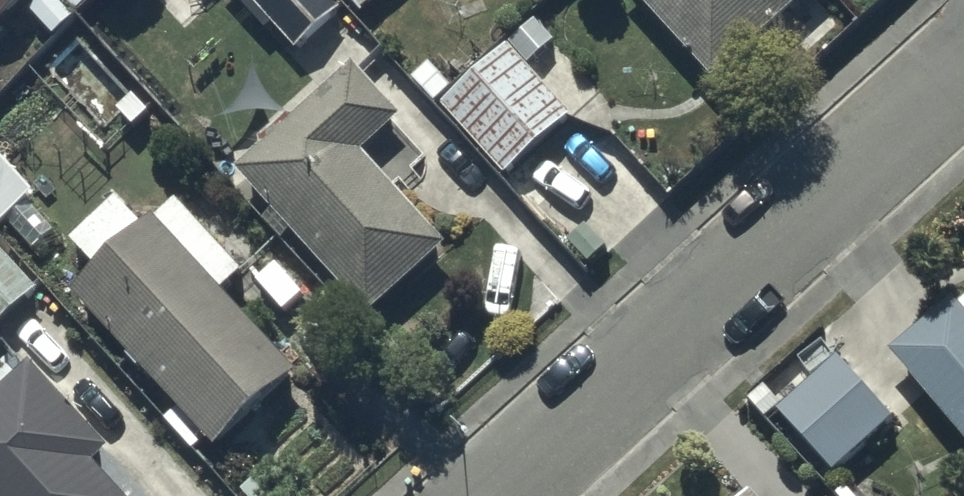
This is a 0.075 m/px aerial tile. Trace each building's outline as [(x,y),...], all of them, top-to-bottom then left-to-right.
[(13,0),(0,0),(0,12),(13,0)] [(297,45),(343,4),(340,0),(257,0),(297,45)] [(593,12),(638,60),(675,26),(717,72),(795,0),(607,0),(593,12)] [(573,107),(510,37),(443,98),(506,167),(573,107)] [(402,105),(355,54),(239,162),(373,305),(450,232),(364,141),(402,105)] [(0,145),(0,214),(34,184),(0,145)] [(117,189),(73,231),(96,256),(73,278),(219,435),(296,363),(221,282),(243,262),(176,190),(145,219),(117,189)] [(0,238),(0,315),(39,279),(0,238)] [(894,340),(963,425),(963,297),(957,288),(894,340)] [(895,411),(838,348),(777,403),(834,466),(895,411)] [(32,354),(0,381),(0,495),(134,495),(96,452),(109,441),(32,354)]
